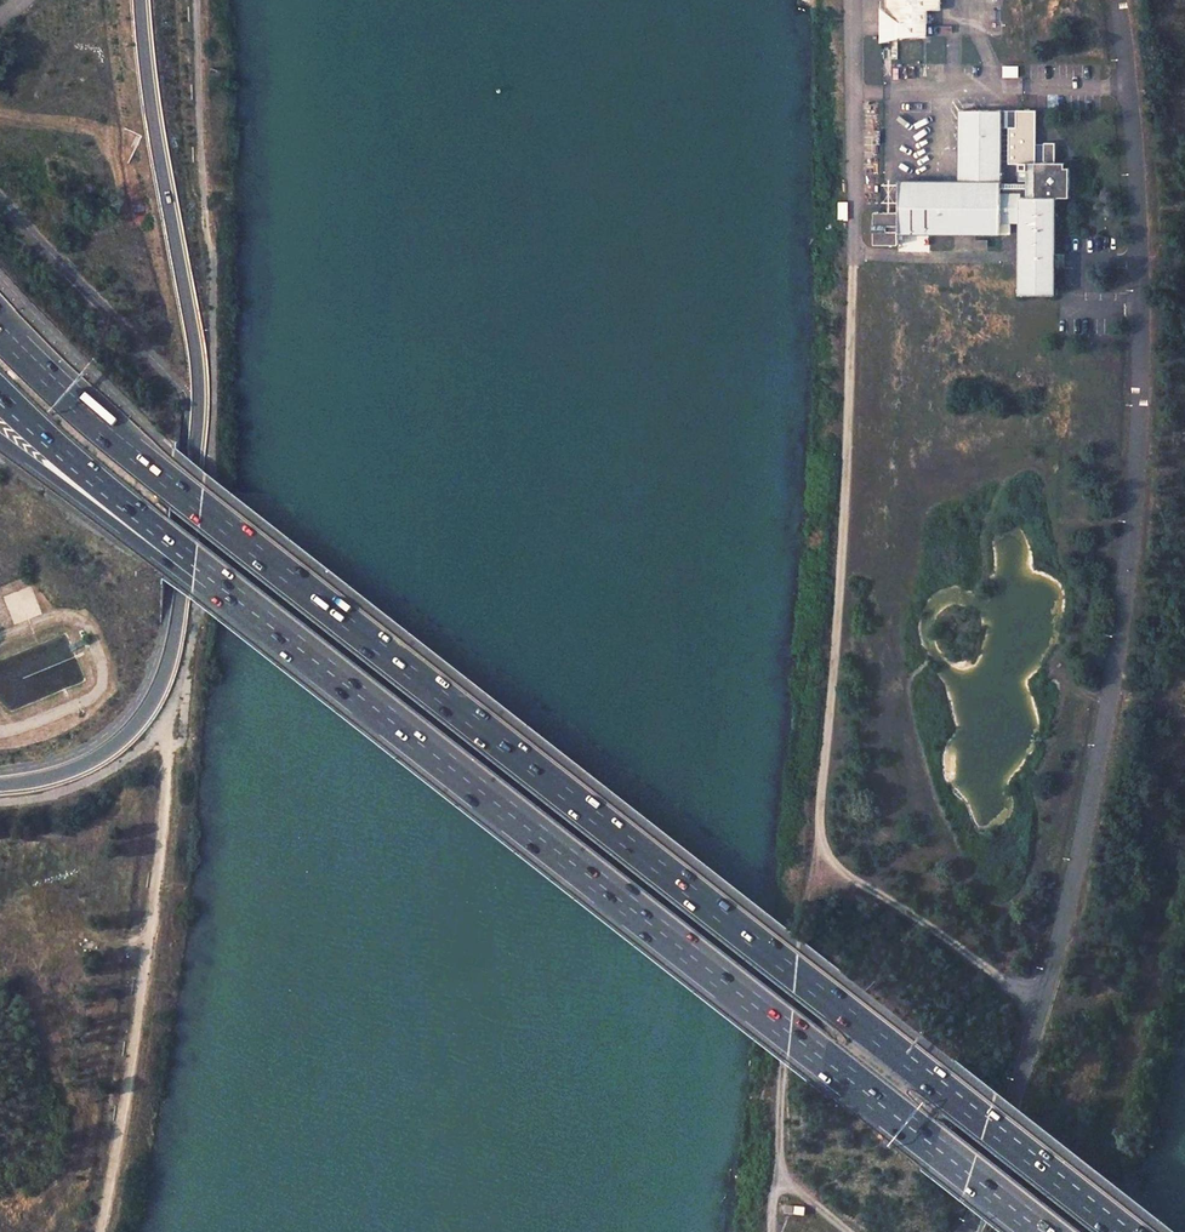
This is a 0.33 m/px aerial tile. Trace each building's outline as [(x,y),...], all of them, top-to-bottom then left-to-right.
[(885,25),(899,24),(899,38),(927,37),(926,10),(940,9),(940,0),(884,0),(885,25)] [(899,24),(885,25),(886,38),(899,38),(899,24)] [(1056,238),(1057,197),(1072,197),(1072,168),(1067,168),(1067,163),(1054,163),(1054,158),(1057,158),(1057,143),(1046,143),(1046,145),(1046,163),(1037,163),(1037,197),(1029,197),(1023,197),(1023,193),(1003,193),(1004,111),(959,111),(958,181),(900,181),(900,214),(874,214),(874,246),(900,247),(900,233),(1002,233),(1002,223),(1023,223),(1023,293),(1049,293),(1056,293),(1056,238)] [(1038,111),(1018,111),(1018,128),(1011,128),(1010,164),(1021,164),(1021,170),(1029,170),(1029,154),(1038,154),(1038,145),(1038,111)] [(1029,170),(1029,197),(1037,197),(1037,163),(1046,163),(1046,145),(1038,145),(1038,154),(1029,154),(1029,170)] [(109,624),(124,635),(131,626),(116,615),(109,624)]
